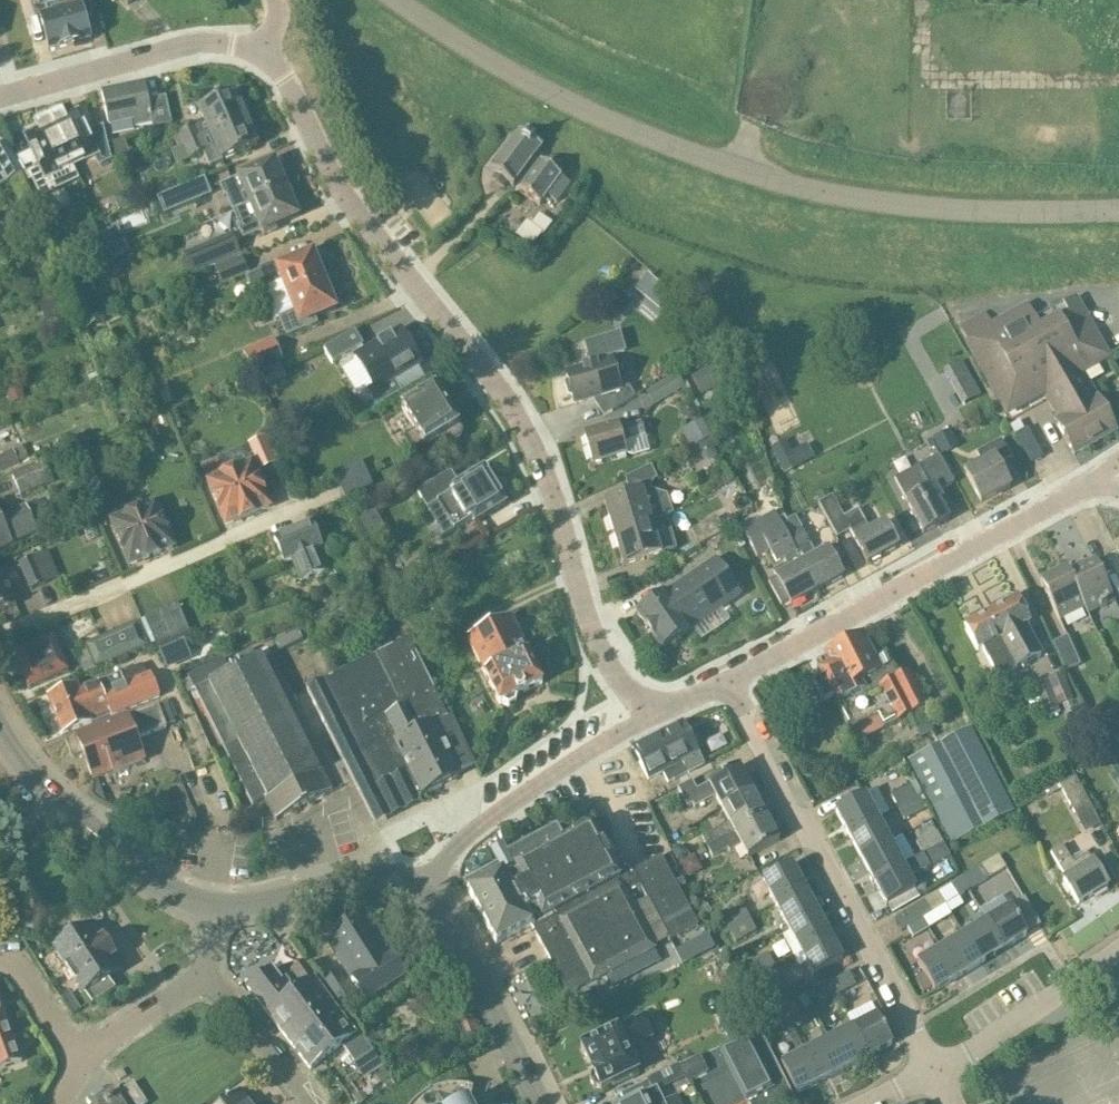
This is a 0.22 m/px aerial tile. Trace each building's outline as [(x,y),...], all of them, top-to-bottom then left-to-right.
[(47,14),(41,16),(51,51),(71,45),(61,10),(58,0),(43,0),(47,14)] [(61,10),(71,45),(92,39),(86,19),(93,17),(88,0),(58,0),(61,10)] [(146,82),(102,92),(109,125),(133,119),(135,127),(153,123),(154,126),(155,126),(171,123),(166,98),(150,101),(146,82)] [(197,124),(178,133),(184,147),(211,135),(247,119),(236,92),(199,108),(205,121),(197,124)] [(63,113),(52,118),(73,165),(97,154),(101,162),(113,157),(105,127),(88,135),(78,114),(66,119),(63,113)] [(41,131),(28,137),(33,147),(45,172),(33,178),(42,196),(79,179),(73,165),(52,118),(38,125),(41,131)] [(211,135),(184,147),(190,160),(205,153),(211,167),(223,161),(259,146),(247,119),(211,135)] [(509,182),(515,187),(544,146),(521,130),(492,170),(497,174),(494,179),(505,187),(509,182)] [(24,174),(8,144),(1,147),(0,145),(0,187),(24,174)] [(240,178),(220,186),(232,213),(234,212),(249,206),(286,189),(285,187),(287,183),(285,177),(280,176),(275,163),(253,172),(251,169),(238,175),(240,178)] [(542,163),(522,191),(541,205),(545,201),(551,205),(554,201),(558,204),(572,184),(542,163)] [(194,184),(159,199),(165,214),(178,208),(200,199),(194,184)] [(249,206),(234,212),(239,225),(237,226),(244,240),(261,233),(299,216),(287,189),(286,189),(249,206)] [(127,192),(113,197),(119,210),(132,205),(127,192)] [(542,232),(543,233),(551,223),(539,214),(531,224),(542,232)] [(218,263),(219,266),(244,255),(233,231),(185,252),(193,274),(218,263)] [(125,241),(108,249),(113,259),(130,252),(125,241)] [(262,288),(268,304),(287,296),(325,281),(313,253),(292,261),(290,256),(259,268),(266,286),(262,288)] [(244,255),(219,266),(225,282),(250,271),(244,255)] [(663,287),(649,275),(636,290),(650,302),(663,287)] [(287,296),(268,304),(275,320),(280,318),(288,337),(319,324),(316,317),(336,309),(325,281),(287,296)] [(54,296),(40,301),(46,318),(60,313),(54,296)] [(1057,422),(1075,454),(1116,431),(1098,399),(1082,371),(1107,357),(1074,298),(1035,320),(1027,306),(992,326),(985,314),(960,328),(1008,413),(1044,392),(1060,421),(1057,422)] [(356,357),(374,386),(367,390),(378,407),(403,392),(396,380),(422,364),(401,330),(356,357)] [(356,331),(324,349),(333,363),(364,345),(356,331)] [(568,380),(565,384),(569,396),(573,397),(576,404),(595,398),(597,403),(606,400),(613,411),(636,396),(629,386),(621,391),(613,357),(626,354),(621,336),(587,345),(592,362),(594,362),(595,366),(566,373),(568,380)] [(275,338),(243,352),(254,374),(284,361),(275,338)] [(947,367),(967,403),(983,395),(964,358),(947,367)] [(715,362),(692,374),(702,394),(725,382),(715,362)] [(282,364),(265,370),(271,384),(288,377),(282,364)] [(686,389),(677,375),(647,394),(655,407),(686,389)] [(22,386),(8,392),(12,403),(27,398),(22,386)] [(436,387),(402,408),(416,431),(405,438),(413,451),(424,444),(425,446),(442,436),(446,442),(453,443),(460,438),(462,432),(458,426),(459,426),(446,403),(436,387)] [(704,422),(687,430),(696,446),(713,438),(704,422)] [(619,424),(585,434),(594,464),(627,454),(633,456),(649,452),(645,436),(641,423),(620,429),(619,424)] [(1027,427),(1015,434),(1031,463),(1043,456),(1027,427)] [(940,453),(958,445),(950,429),(932,437),(940,453)] [(77,430),(64,435),(69,447),(81,443),(77,430)] [(276,464),(265,438),(250,445),(261,470),(276,464)] [(711,440),(696,447),(700,456),(708,459),(717,455),(711,440)] [(977,453),(983,463),(966,473),(982,503),(1011,487),(1000,465),(1011,457),(1002,440),(977,453)] [(807,444),(791,452),(798,465),(814,456),(807,444)] [(0,455),(0,472),(20,463),(14,449),(0,455)] [(939,455),(918,466),(930,488),(918,466),(895,479),(924,533),(949,519),(939,500),(942,499),(938,492),(954,483),(939,455)] [(209,479),(208,479),(226,525),(270,506),(251,461),(224,472),(218,457),(202,464),(209,479)] [(45,459),(13,472),(22,494),(54,480),(45,459)] [(336,473),(340,483),(347,497),(373,485),(362,462),(336,473)] [(453,475),(419,495),(427,509),(439,502),(456,529),(473,519),(475,522),(506,503),(485,468),(458,484),(453,475)] [(643,492),(605,503),(614,534),(652,522),(663,519),(673,514),(667,495),(651,490),(643,492)] [(833,497),(820,505),(838,538),(850,531),(868,564),(899,547),(886,522),(870,531),(858,510),(844,518),(833,497)] [(0,500),(0,551),(13,544),(38,532),(54,524),(41,499),(27,505),(26,505),(13,510),(11,507),(9,508),(4,499),(0,500)] [(154,502),(111,520),(130,565),(173,547),(154,502)] [(385,529),(375,512),(359,521),(370,538),(385,529)] [(788,537),(794,534),(787,520),(786,518),(781,521),(777,514),(745,531),(760,557),(772,550),(778,562),(781,560),(784,566),(774,572),(777,578),(769,582),(782,605),(789,600),(792,605),(818,591),(803,563),(788,537)] [(788,520),(787,520),(794,534),(788,537),(803,563),(818,591),(844,577),(829,549),(818,555),(796,516),(788,520)] [(718,518),(702,526),(710,542),(726,534),(718,518)] [(285,563),(292,560),(293,560),(301,581),(324,571),(315,550),(323,547),(312,522),(274,538),(285,563)] [(652,522),(614,534),(623,565),(661,553),(652,522)] [(33,557),(21,563),(20,563),(32,590),(45,584),(33,557)] [(717,559),(667,592),(692,628),(741,595),(717,559)] [(1096,562),(1071,575),(1070,575),(1086,608),(1085,608),(1088,614),(1115,600),(1096,562)] [(0,572),(0,612),(16,605),(8,587),(19,582),(13,566),(0,572)] [(1070,575),(1071,575),(1068,569),(1041,583),(1060,621),(1085,608),(1086,608),(1070,575)] [(693,629),(692,628),(667,592),(666,592),(637,612),(662,649),(693,629)] [(978,651),(982,648),(999,679),(1044,654),(1027,624),(1031,622),(1017,598),(965,626),(978,651)] [(437,631),(447,626),(442,615),(440,616),(437,609),(429,612),(433,619),(431,620),(437,631)] [(162,614),(146,621),(156,645),(158,649),(174,643),(162,614)] [(517,696),(543,683),(512,618),(468,639),(500,705),(502,704),(509,707),(517,703),(517,696)] [(85,644),(88,651),(96,669),(148,646),(138,622),(85,644)] [(864,635),(824,656),(827,661),(818,666),(825,679),(815,684),(825,704),(835,699),(852,732),(878,718),(884,727),(908,714),(922,738),(935,731),(929,720),(932,719),(926,707),(927,706),(909,673),(898,678),(885,653),(875,658),(864,635)] [(29,689),(69,672),(54,636),(14,653),(29,689)] [(1068,636),(1054,642),(1067,671),(1081,665),(1068,636)] [(412,638),(355,667),(422,795),(465,774),(462,769),(477,762),(453,715),(451,716),(412,638)] [(266,799),(272,812),(277,821),(332,792),(321,769),(319,771),(261,656),(230,672),(223,659),(189,677),(253,805),(266,799)] [(77,685),(48,697),(62,734),(92,722),(91,719),(109,711),(111,716),(160,697),(151,674),(148,675),(143,664),(122,673),(122,672),(79,689),(77,685)] [(355,667),(308,690),(329,733),(353,780),(373,820),(422,795),(355,667)] [(1064,672),(1033,685),(1047,718),(1062,712),(1059,706),(1074,700),(1064,672)] [(127,716),(66,739),(73,757),(83,753),(94,780),(144,761),(136,739),(178,723),(169,701),(127,717),(127,716)] [(1095,725),(1105,743),(1118,735),(1118,728),(1112,716),(1095,725)] [(683,724),(633,749),(648,779),(663,772),(668,783),(704,764),(683,724)] [(706,739),(710,751),(726,745),(722,734),(706,739)] [(941,744),(910,760),(953,843),(985,827),(953,767),(941,744)] [(983,752),(953,767),(985,827),(1014,812),(983,752)] [(740,766),(709,783),(697,789),(692,780),(678,788),(688,807),(693,804),(695,808),(716,796),(722,808),(753,791),(740,766)] [(1077,776),(1061,785),(1075,812),(1091,804),(1077,776)] [(890,795),(898,808),(919,796),(913,783),(890,795)] [(707,848),(708,847),(766,815),(753,791),(722,808),(730,822),(702,838),(707,848)] [(879,820),(865,795),(836,810),(850,836),(879,820)] [(919,796),(898,808),(905,821),(926,809),(919,796)] [(766,815),(708,847),(713,857),(729,848),(730,851),(742,845),(749,857),(780,841),(766,815)] [(496,864),(463,882),(469,894),(497,945),(532,926),(569,995),(593,982),(607,975),(639,958),(655,949),(658,948),(628,894),(642,886),(671,940),(699,925),(698,924),(662,856),(633,871),(628,869),(615,845),(615,843),(613,832),(606,818),(606,819),(605,818),(593,825),(592,825),(565,840),(557,825),(507,851),(502,843),(489,850),(496,864)] [(890,842),(879,820),(850,836),(862,858),(890,842)] [(917,842),(924,854),(945,843),(939,830),(917,842)] [(890,842),(862,858),(874,881),(903,865),(890,842)] [(903,865),(874,881),(887,905),(916,890),(909,878),(921,871),(923,872),(952,856),(945,843),(924,854),(903,866),(903,865)] [(1064,880),(1067,884),(1078,904),(1108,886),(1094,862),(1086,850),(1071,858),(1063,845),(1051,853),(1068,878),(1064,880)] [(678,847),(671,850),(677,861),(688,855),(684,848),(678,847)] [(695,856),(682,863),(689,876),(701,869),(695,856)] [(763,880),(776,904),(805,888),(792,864),(763,880)] [(982,866),(961,878),(969,890),(989,878),(982,866)] [(961,878),(950,885),(958,897),(969,890),(961,878)] [(805,888),(776,904),(788,928),(817,912),(805,888)] [(926,900),(915,906),(923,919),(923,918),(934,912),(926,900)] [(722,916),(729,929),(750,918),(744,905),(722,916)] [(915,906),(895,919),(902,931),(908,928),(923,919),(915,906)] [(1010,907),(987,921),(1005,949),(1028,935),(1010,907)] [(365,912),(325,937),(366,1002),(406,977),(365,912)] [(817,912),(788,928),(801,951),(830,936),(817,912)] [(750,918),(729,929),(736,942),(757,930),(750,918)] [(987,921),(964,935),(981,963),(1005,949),(987,921)] [(57,946),(55,947),(66,965),(65,966),(76,983),(77,983),(88,999),(91,1003),(92,1005),(116,990),(109,979),(125,969),(95,922),(69,938),(66,936),(57,941),(57,946)] [(709,934),(692,943),(699,956),(716,947),(709,934)] [(964,935),(941,949),(958,977),(981,963),(964,935)] [(830,936),(801,951),(814,975),(843,960),(830,936)] [(655,949),(639,958),(645,970),(661,961),(655,949)] [(958,977),(941,949),(918,963),(935,991),(958,977)] [(769,952),(748,963),(755,976),(776,965),(769,952)] [(272,970),(247,988),(258,1002),(268,1014),(267,1014),(291,1045),(303,1060),(311,1070),(342,1046),(357,1065),(374,1051),(360,1032),(356,1035),(319,985),(314,979),(316,977),(304,961),(292,970),(304,986),(296,992),(286,979),(282,982),(272,970)] [(776,965),(755,976),(761,989),(782,978),(776,965)] [(338,970),(322,982),(339,1004),(355,991),(338,970)] [(850,972),(836,980),(843,993),(857,985),(850,972)] [(843,993),(836,980),(822,987),(829,1000),(843,993)] [(8,1023),(0,1000),(0,1026),(8,1023)] [(793,1001),(782,1007),(794,1030),(805,1024),(793,1001)] [(794,1030),(782,1007),(773,1011),(785,1034),(794,1030)] [(647,1010),(630,1019),(632,1023),(581,1047),(593,1074),(590,1080),(594,1088),(601,1089),(602,1091),(639,1072),(627,1049),(653,1037),(648,1025),(653,1023),(647,1010)] [(878,1015),(854,1027),(869,1057),(893,1044),(878,1015)] [(795,1101),(795,1100),(764,1039),(753,1019),(743,1024),(749,1037),(731,1045),(694,1062),(621,1097),(624,1103),(788,1103),(795,1101)] [(0,1026),(0,1069),(22,1061),(8,1023),(0,1026)] [(743,1024),(726,1032),(731,1045),(749,1037),(743,1024)] [(854,1027),(830,1040),(845,1069),(869,1057),(854,1027)] [(830,1040),(806,1052),(821,1081),(845,1069),(830,1040)] [(821,1081),(806,1052),(781,1064),(796,1094),(821,1081)] [(125,1089),(135,1103),(148,1103),(134,1083),(125,1089)] [(469,1102),(474,1089),(472,1088),(470,1088),(467,1087),(465,1087),(462,1086),(460,1086),(457,1086),(455,1086),(453,1086),(450,1086),(448,1086),(445,1087),(443,1087),(440,1088),(438,1088),(436,1089),(433,1090),(431,1091),(429,1092),(427,1093),(424,1095),(422,1096),(420,1097),(418,1099),(417,1101),(415,1102),(413,1103),(470,1103),(469,1102)] [(356,1097),(361,1103),(364,1103),(370,1099),(364,1091),(356,1097)] [(96,1103),(120,1103),(113,1093),(96,1103)] [(240,1093),(231,1100),(230,1099),(226,1102),(227,1103),(226,1103),(248,1103),(240,1093)]
